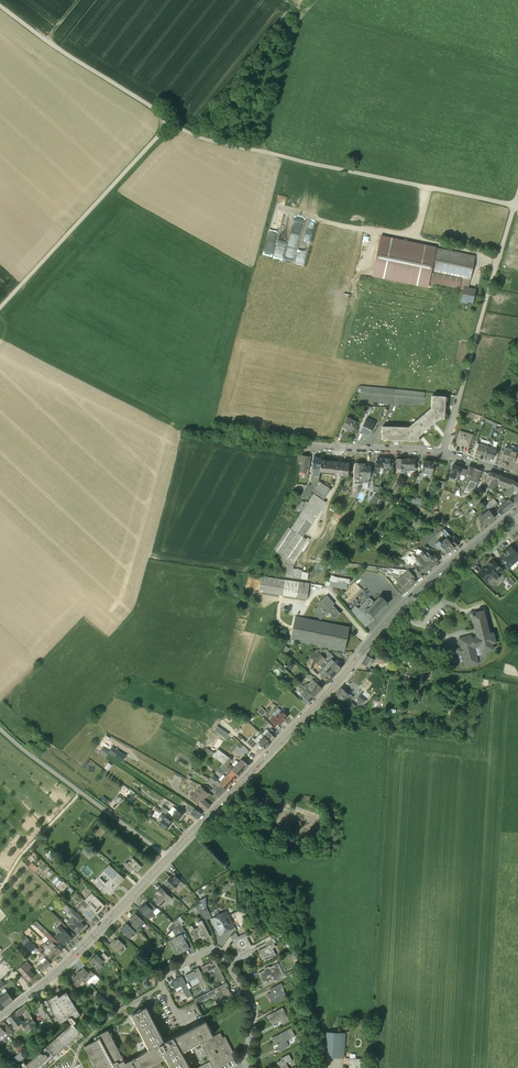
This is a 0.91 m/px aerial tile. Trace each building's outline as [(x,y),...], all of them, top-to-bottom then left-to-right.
[(431,272),(436,247),(381,236),(373,276),(428,287),(429,282),(431,272)] [(475,256),(436,247),(431,272),(461,278),(470,280),(475,256)] [(461,278),(431,272),(429,282),(459,288),(461,278)] [(470,281),(462,279),(460,289),(464,290),(464,288),(468,289),(470,281)] [(468,289),(464,288),(464,290),(462,300),(473,302),(475,290),(468,289)] [(421,392),(362,386),(361,392),(421,398),(421,392)] [(409,427),(382,427),(382,440),(419,441),(418,436),(434,423),(440,418),(441,419),(444,419),(446,397),(432,396),(431,408),(409,427)] [(356,422),(347,418),(347,417),(341,429),(346,431),(347,428),(352,430),(356,422)] [(373,425),(365,421),(366,420),(366,419),(360,432),(369,436),(375,424),(374,424),(373,425)] [(468,434),(460,432),(457,443),(460,444),(461,444),(469,446),(472,437),(467,436),(468,434)] [(480,445),(479,444),(477,444),(475,449),(477,450),(476,453),(485,456),(488,447),(480,445)] [(491,448),(488,447),(485,456),(494,459),(496,451),(494,450),(494,452),(490,450),(491,448)] [(517,452),(505,448),(501,459),(506,461),(506,459),(510,460),(509,461),(514,463),(517,452)] [(311,457),(300,456),(298,465),(302,466),(301,472),(305,472),(306,465),(309,466),(311,457)] [(321,457),(314,456),(312,468),(318,468),(317,469),(316,476),(319,477),(320,471),(321,460),(321,457)] [(384,458),(377,458),(377,463),(375,463),(375,468),(377,468),(383,468),(384,468),(384,458)] [(412,459),(406,458),(406,459),(406,469),(410,469),(410,471),(414,471),(415,459),(412,459)] [(406,459),(396,459),(396,468),(406,469),(406,459)] [(325,461),(321,460),(320,471),(323,471),(323,473),(335,474),(335,473),(341,473),(342,463),(338,463),(338,462),(333,462),(330,461),(325,461)] [(435,463),(424,461),(422,472),(428,473),(433,473),(435,463)] [(349,463),(342,462),(342,463),(341,473),(341,475),(348,476),(349,463)] [(363,465),(355,464),(354,479),(359,479),(359,476),(363,476),(363,465)] [(371,466),(363,465),(363,476),(362,483),(368,483),(368,478),(370,478),(371,466)] [(462,468),(454,465),(451,471),(452,471),(450,477),(455,478),(457,473),(460,474),(462,468)] [(469,466),(468,470),(462,468),(460,474),(466,477),(464,481),(468,483),(471,477),(471,476),(472,476),(475,468),(469,466)] [(481,471),(476,469),(471,481),(475,483),(477,483),(478,479),(481,471)] [(501,476),(489,473),(487,478),(493,480),(491,485),(491,486),(492,487),(494,488),(494,487),(495,488),(497,484),(498,483),(500,477),(501,476)] [(316,476),(313,475),(311,485),(315,486),(318,481),(319,481),(319,477),(316,476)] [(514,481),(501,476),(500,477),(498,483),(498,484),(509,488),(514,481)] [(315,486),(311,492),(314,494),(322,499),(329,488),(319,481),(315,486)] [(514,481),(509,488),(504,495),(509,498),(514,492),(515,492),(517,494),(517,484),(514,481)] [(308,484),(301,495),(306,500),(311,492),(315,486),(311,485),(308,484)] [(362,487),(355,487),(354,496),(357,496),(362,488),(362,487)] [(292,527),(291,529),(288,527),(273,550),(282,556),(284,557),(294,563),(309,541),(306,539),(303,536),(326,502),(322,499),(314,494),(308,503),(302,512),(292,527)] [(379,499),(375,495),(369,503),(374,507),(379,499)] [(498,504),(493,498),(492,499),(488,503),(492,508),(493,508),(498,504)] [(510,499),(507,501),(506,500),(503,503),(504,504),(499,507),(505,514),(515,505),(512,501),(510,499)] [(302,505),(300,510),(302,512),(308,503),(306,501),(305,502),(303,505),(302,505)] [(342,512),(338,509),(334,516),(338,519),(342,512)] [(489,511),(479,519),(484,526),(495,518),(489,511)] [(441,527),(435,524),(433,527),(441,532),(444,529),(443,527),(442,528),(441,527)] [(439,532),(433,529),(417,543),(423,546),(439,532)] [(454,536),(452,538),(444,529),(441,532),(444,535),(445,536),(447,539),(455,548),(458,545),(459,544),(460,543),(454,536)] [(455,548),(447,539),(445,536),(436,544),(439,548),(444,550),(448,554),(455,548)] [(511,548),(509,550),(509,549),(506,552),(515,562),(517,565),(517,564),(517,555),(514,550),(511,548)] [(439,561),(433,554),(431,556),(427,552),(425,554),(422,551),(421,552),(419,555),(425,561),(426,560),(433,567),(439,561)] [(515,562),(506,552),(503,554),(501,557),(505,561),(509,567),(510,566),(515,562)] [(425,561),(419,555),(416,558),(413,555),(410,557),(409,555),(406,558),(412,565),(416,563),(425,574),(433,567),(426,560),(425,561)] [(294,563),(284,557),(283,561),(282,566),(287,567),(293,568),(294,563)] [(494,561),(493,562),(492,561),(488,564),(489,565),(484,569),(484,570),(488,575),(490,576),(492,574),(496,579),(502,574),(501,573),(504,570),(500,566),(499,567),(494,561)] [(509,567),(505,561),(502,563),(508,570),(511,568),(510,566),(509,567)] [(425,574),(416,563),(412,565),(412,566),(411,565),(410,566),(412,568),(415,566),(416,568),(413,571),(416,575),(420,579),(425,574)] [(293,568),(287,567),(285,576),(301,579),(303,570),(293,568)] [(406,573),(402,572),(402,570),(389,568),(389,569),(393,571),(392,573),(400,576),(400,577),(402,579),(406,576),(405,574),(406,573)] [(484,569),(483,568),(478,573),(484,579),(488,575),(484,570),(484,569)] [(415,577),(409,571),(406,573),(405,574),(406,576),(402,579),(410,587),(415,582),(412,579),(415,577)] [(309,583),(261,576),(259,592),(307,599),(309,583)] [(349,579),(331,576),(329,586),(346,589),(347,582),(349,582),(349,579)] [(402,579),(400,577),(397,580),(399,582),(398,583),(396,585),(404,593),(410,587),(402,579)] [(332,601),(327,596),(321,601),(326,606),(330,602),(332,601)] [(388,604),(380,596),(374,602),(367,610),(375,617),(388,604)] [(371,621),(375,617),(367,610),(374,602),(370,597),(359,609),(371,621)] [(340,613),(330,602),(326,606),(321,601),(318,603),(320,605),(313,611),(320,618),(329,611),(335,618),(340,613)] [(472,617),(473,620),(485,617),(484,611),(476,613),(477,616),(472,617)] [(295,616),(290,640),(345,650),(349,626),(295,616)] [(471,635),(459,638),(461,648),(458,649),(459,654),(463,653),(466,666),(478,663),(474,647),(479,646),(481,652),(493,649),(492,643),(495,642),(493,633),(489,634),(485,617),(473,620),(477,637),(472,638),(471,635)] [(327,664),(336,673),(341,668),(334,662),(337,659),(326,649),(324,651),(323,651),(321,654),(316,649),(314,652),(327,664)] [(332,678),(336,673),(327,664),(314,652),(310,656),(322,668),(322,669),(332,678)] [(374,659),(366,655),(361,663),(369,668),(373,660),(382,665),(383,662),(384,660),(379,658),(375,657),(374,659)] [(456,655),(449,657),(451,664),(457,662),(456,655)] [(305,689),(314,697),(322,689),(318,684),(314,681),(313,680),(308,685),(306,683),(304,686),(301,683),(300,684),(305,689)] [(309,702),(314,697),(305,689),(300,684),(298,686),(298,687),(295,690),(297,692),(300,689),(303,692),(301,694),(304,698),(302,701),(306,705),(309,702)] [(349,694),(345,691),(341,688),(335,695),(353,709),(356,706),(350,701),(354,697),(349,694)] [(363,704),(367,698),(361,693),(357,699),(363,704)] [(262,716),(267,712),(261,707),(257,711),(262,716)] [(280,725),(287,717),(281,710),(275,717),(273,716),(269,721),(275,726),(278,723),(280,725)] [(214,730),(217,732),(226,738),(229,734),(220,727),(217,726),(214,730)] [(263,736),(270,743),(275,738),(275,737),(277,735),(274,732),(274,731),(271,729),(269,731),(268,731),(263,736)] [(270,743),(263,736),(261,733),(255,739),(253,737),(252,738),(258,743),(259,742),(265,748),(270,743)] [(252,749),(258,743),(252,738),(247,743),(252,749)] [(122,761),(126,755),(112,746),(109,751),(108,752),(109,752),(122,761)] [(108,752),(109,751),(103,747),(99,753),(105,758),(109,752),(108,752)] [(231,769),(238,776),(248,766),(241,759),(237,763),(235,766),(234,767),(229,764),(232,760),(228,757),(217,749),(215,753),(207,748),(204,752),(223,763),(231,769)] [(228,773),(219,783),(226,789),(238,776),(231,769),(223,763),(219,767),(220,768),(217,771),(223,776),(226,772),(228,773)] [(219,797),(226,789),(217,780),(214,783),(210,779),(208,781),(211,784),(215,788),(213,790),(215,791),(214,793),(219,797)] [(205,811),(208,808),(201,800),(208,794),(201,787),(191,798),(205,811)] [(119,804),(123,800),(118,795),(114,800),(119,804)] [(202,814),(194,809),(189,806),(184,811),(190,815),(190,814),(198,819),(202,814)] [(171,815),(179,820),(183,814),(175,809),(173,811),(171,810),(169,812),(171,814),(171,815)] [(166,829),(169,825),(168,824),(170,821),(161,814),(156,822),(166,829)] [(86,846),(82,851),(87,855),(91,849),(86,846)] [(141,866),(132,858),(127,863),(126,862),(123,865),(132,874),(135,871),(136,872),(141,866)] [(34,871),(36,869),(30,863),(28,866),(34,871)] [(98,876),(95,879),(93,882),(92,882),(105,894),(108,891),(109,892),(121,879),(109,867),(104,873),(110,878),(105,883),(98,876)] [(185,885),(179,879),(180,878),(174,872),(170,876),(171,877),(165,883),(172,890),(178,884),(182,888),(185,885)] [(168,903),(172,899),(161,888),(156,893),(158,895),(154,900),(161,907),(167,902),(168,903)] [(91,901),(88,904),(97,913),(105,906),(91,893),(87,897),(91,901)] [(156,908),(150,902),(149,903),(150,903),(147,906),(145,904),(139,910),(146,917),(147,916),(149,919),(155,915),(153,911),(156,908)] [(97,913),(88,904),(85,907),(81,903),(77,908),(90,920),(97,913)] [(80,916),(72,908),(68,912),(73,917),(67,923),(72,928),(74,926),(79,932),(85,926),(77,919),(80,916)] [(206,920),(211,918),(206,908),(201,911),(206,920)] [(221,934),(232,928),(228,920),(230,919),(226,911),(211,919),(219,934),(221,933),(221,934)] [(243,927),(245,926),(245,925),(246,924),(241,916),(246,914),(237,911),(234,913),(241,927),(243,926),(243,927)] [(138,932),(142,928),(141,927),(145,923),(136,914),(130,919),(133,922),(131,925),(138,932)] [(210,936),(202,920),(198,922),(197,923),(199,926),(194,929),(191,925),(187,927),(194,940),(204,935),(205,939),(206,938),(210,936)] [(33,924),(41,932),(44,929),(36,921),(33,924)] [(130,940),(136,933),(126,924),(120,930),(130,940)] [(64,944),(71,937),(60,926),(56,930),(59,933),(55,936),(56,937),(64,944)] [(239,936),(232,940),(239,952),(251,946),(247,938),(249,937),(247,932),(239,936)] [(51,950),(57,955),(62,950),(54,943),(57,941),(48,933),(45,935),(48,938),(44,943),(48,947),(51,950)] [(186,943),(182,934),(168,941),(176,956),(189,949),(188,946),(186,943)] [(265,943),(272,939),(275,938),(275,936),(272,934),(269,935),(270,936),(263,940),(265,943)] [(39,951),(36,948),(37,947),(27,937),(22,942),(31,952),(33,950),(36,954),(39,951)] [(125,946),(117,939),(116,940),(114,939),(109,945),(118,954),(125,946)] [(272,939),(265,943),(266,947),(259,951),(264,961),(276,955),(272,948),(275,947),(272,939)] [(52,960),(57,955),(51,950),(48,947),(44,950),(40,947),(38,949),(44,956),(46,954),(52,960)] [(192,949),(178,955),(180,959),(194,953),(192,949)] [(105,961),(108,958),(103,953),(100,956),(101,957),(100,958),(96,955),(89,961),(97,969),(99,971),(103,967),(101,965),(103,962),(104,963),(105,961)] [(42,972),(51,963),(47,959),(38,967),(42,972)] [(224,979),(214,959),(209,962),(209,963),(201,967),(204,974),(209,972),(211,976),(215,973),(219,981),(224,979)] [(29,981),(35,976),(30,969),(32,967),(27,961),(18,969),(29,981)] [(270,967),(269,967),(269,968),(258,973),(263,985),(277,978),(278,981),(286,977),(285,973),(282,975),(278,967),(277,968),(275,965),(270,967)] [(208,986),(198,967),(193,970),(185,975),(189,981),(197,977),(204,989),(208,986)] [(78,973),(86,982),(91,976),(92,977),(95,975),(89,968),(86,971),(83,968),(78,973)] [(81,987),(86,982),(78,973),(72,979),(76,982),(73,984),(80,990),(82,988),(81,987)] [(177,980),(171,982),(175,989),(176,992),(182,989),(187,998),(191,996),(181,976),(176,979),(177,980)] [(222,1002),(232,997),(228,988),(229,988),(226,983),(193,1000),(196,1004),(216,994),(220,1001),(221,1001),(222,1002)] [(282,993),(280,988),(283,986),(281,983),(269,989),(271,992),(267,994),(271,1002),(272,1001),(274,1004),(287,997),(284,992),(282,993)] [(0,993),(0,1000),(5,1007),(14,1000),(7,991),(4,994),(2,992),(0,993)] [(73,1025),(76,1022),(73,1019),(80,1015),(66,992),(60,996),(58,991),(54,994),(55,996),(46,1000),(60,1023),(68,1019),(70,1021),(72,1024),(73,1025)] [(35,1023),(24,1006),(14,1013),(8,1018),(15,1027),(21,1023),(25,1029),(25,1030),(26,1033),(37,1026),(35,1023)] [(281,1024),(289,1020),(282,1007),(267,1015),(272,1025),(280,1021),(281,1024)] [(145,1008),(133,1015),(150,1047),(149,1048),(150,1051),(149,1052),(147,1053),(146,1054),(144,1055),(143,1056),(141,1057),(140,1058),(134,1061),(138,1067),(159,1067),(163,1066),(160,1061),(166,1057),(171,1067),(216,1067),(234,1059),(231,1054),(233,1052),(225,1036),(223,1037),(220,1032),(212,1037),(203,1019),(162,1041),(145,1008)] [(73,1025),(72,1024),(26,1064),(24,1061),(22,1063),(24,1065),(23,1066),(25,1067),(40,1067),(80,1033),(73,1025)] [(11,1037),(13,1035),(12,1033),(13,1032),(6,1025),(2,1028),(9,1035),(11,1037)] [(8,1036),(0,1026),(0,1036),(3,1040),(5,1043),(8,1040),(6,1038),(8,1036)] [(291,1028),(272,1037),(274,1040),(272,1041),(274,1046),(277,1044),(278,1047),(280,1050),(289,1046),(286,1041),(295,1036),(291,1028)] [(109,1033),(108,1029),(98,1034),(100,1038),(84,1046),(96,1067),(135,1067),(131,1060),(125,1063),(109,1033)] [(344,1058),(345,1033),(326,1032),(325,1057),(344,1058)] [(286,1062),(292,1060),(289,1054),(280,1058),(281,1060),(276,1062),(279,1067),(289,1067),(286,1062)] [(361,1067),(360,1067),(361,1059),(349,1058),(348,1067),(361,1067)]
